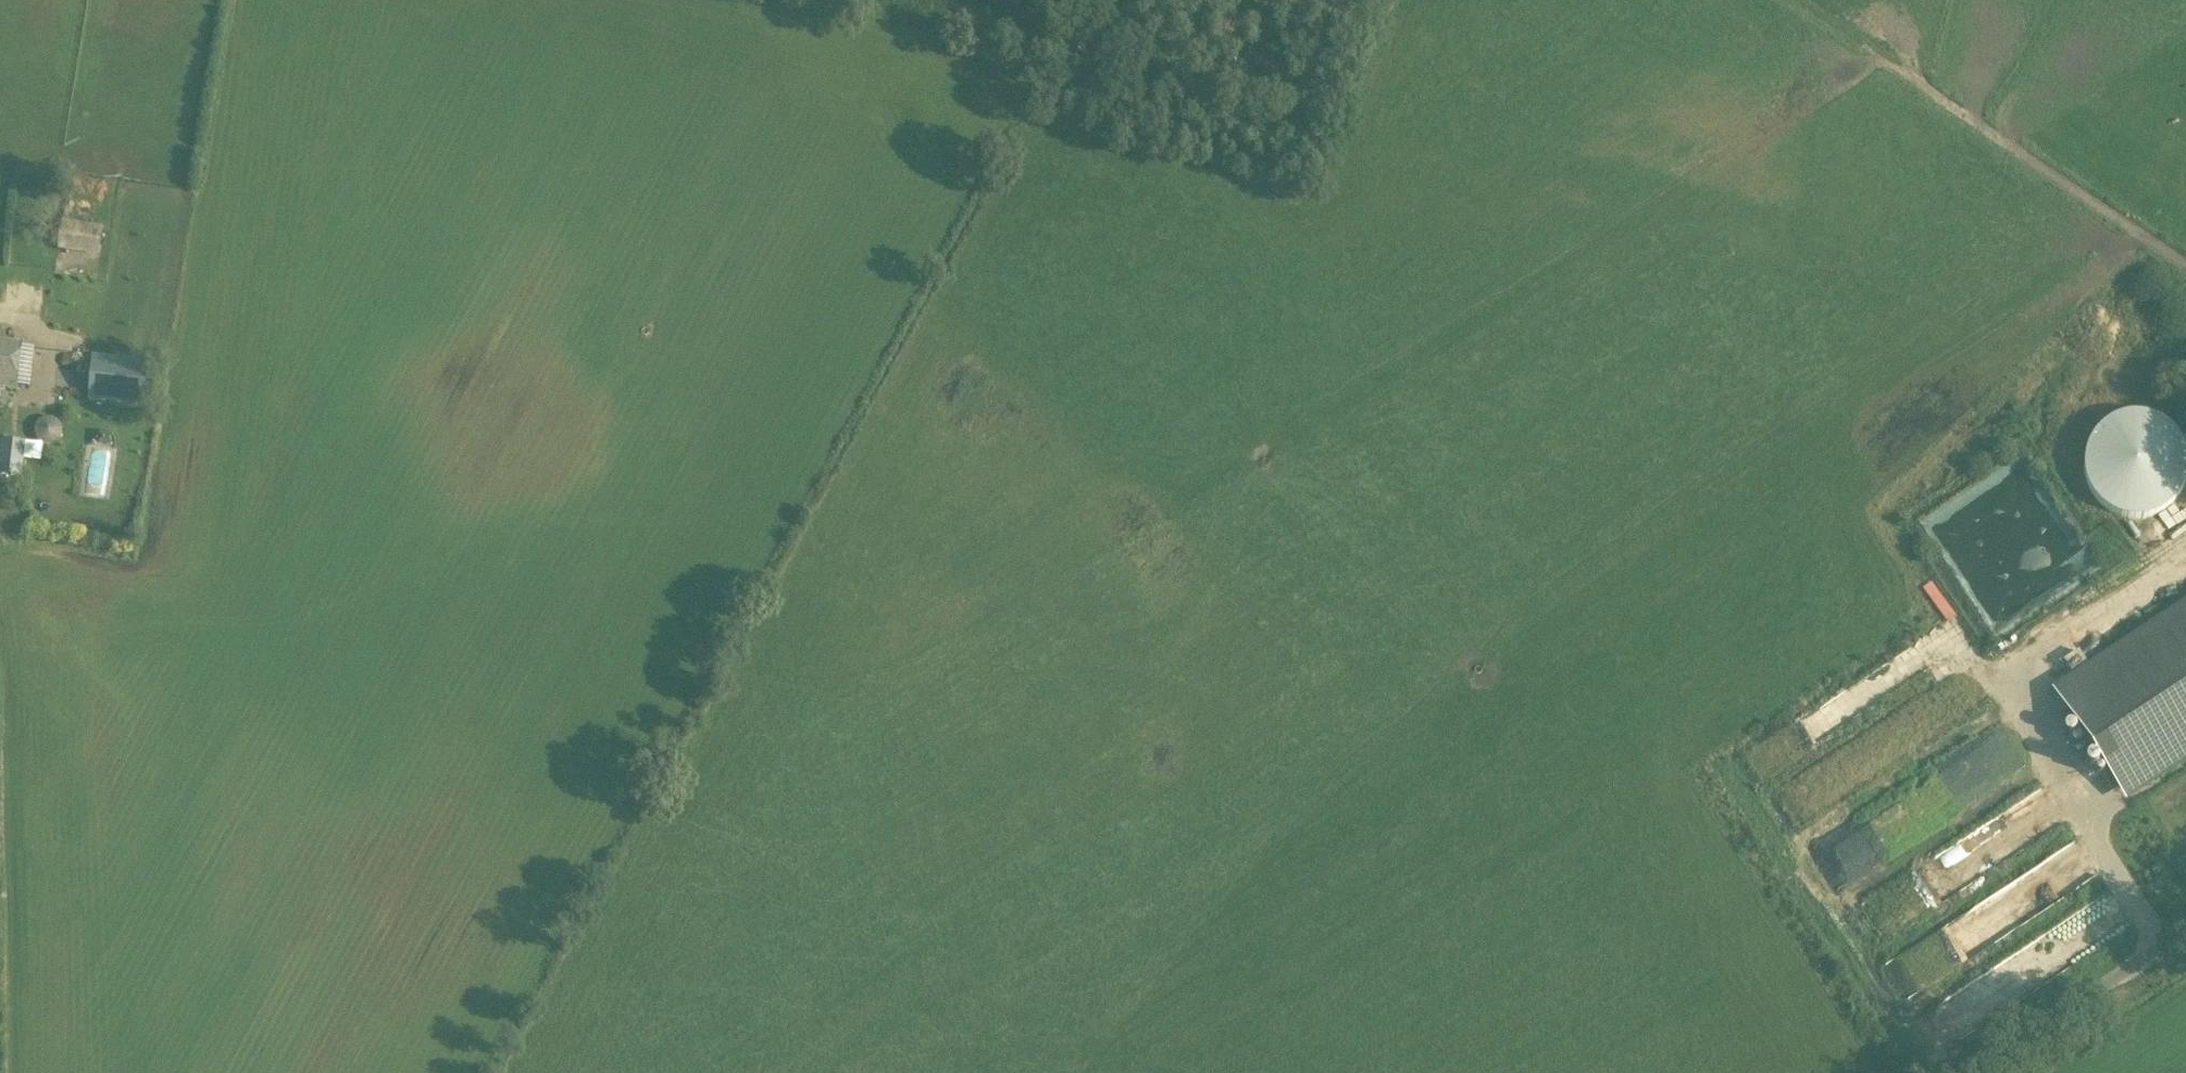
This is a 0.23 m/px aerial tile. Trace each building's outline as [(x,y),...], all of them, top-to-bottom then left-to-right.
[(62,221),(60,236),(100,242),(102,227),(62,221)] [(22,344),(0,341),(0,388),(17,390),(17,387),(30,388),(34,349),(22,348),(22,344)] [(60,352),(55,397),(145,406),(149,362),(60,352)] [(24,441),(2,438),(0,456),(0,474),(20,476),(24,441)] [(2054,691),(2119,790),(2185,746),(2185,604),(2054,691)]
